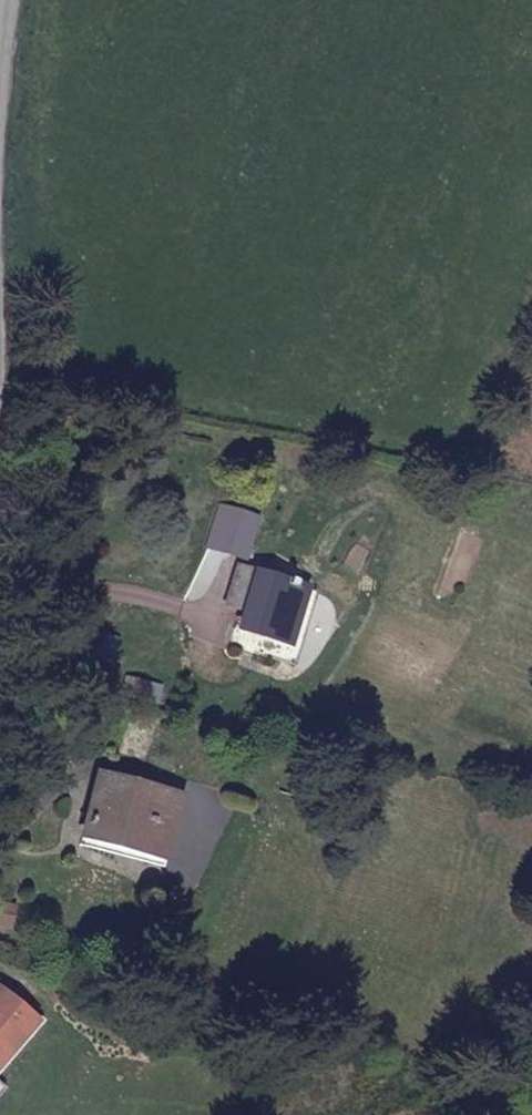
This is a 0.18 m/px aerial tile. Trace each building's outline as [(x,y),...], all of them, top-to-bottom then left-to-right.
[(234,571),(226,598),(234,600),(242,573),(234,571)] [(248,603),(243,615),(235,644),(275,656),(278,641),(282,642),(298,587),(242,573),(234,600),(248,603)] [(278,641),(275,656),(291,661),(311,591),(298,587),(282,642),(278,641)] [(234,600),(226,598),(224,608),(243,615),(248,603),(234,600)] [(170,798),(96,781),(83,837),(148,852),(155,829),(163,830),(170,798)] [(30,1021),(0,996),(0,1058),(30,1021)]
